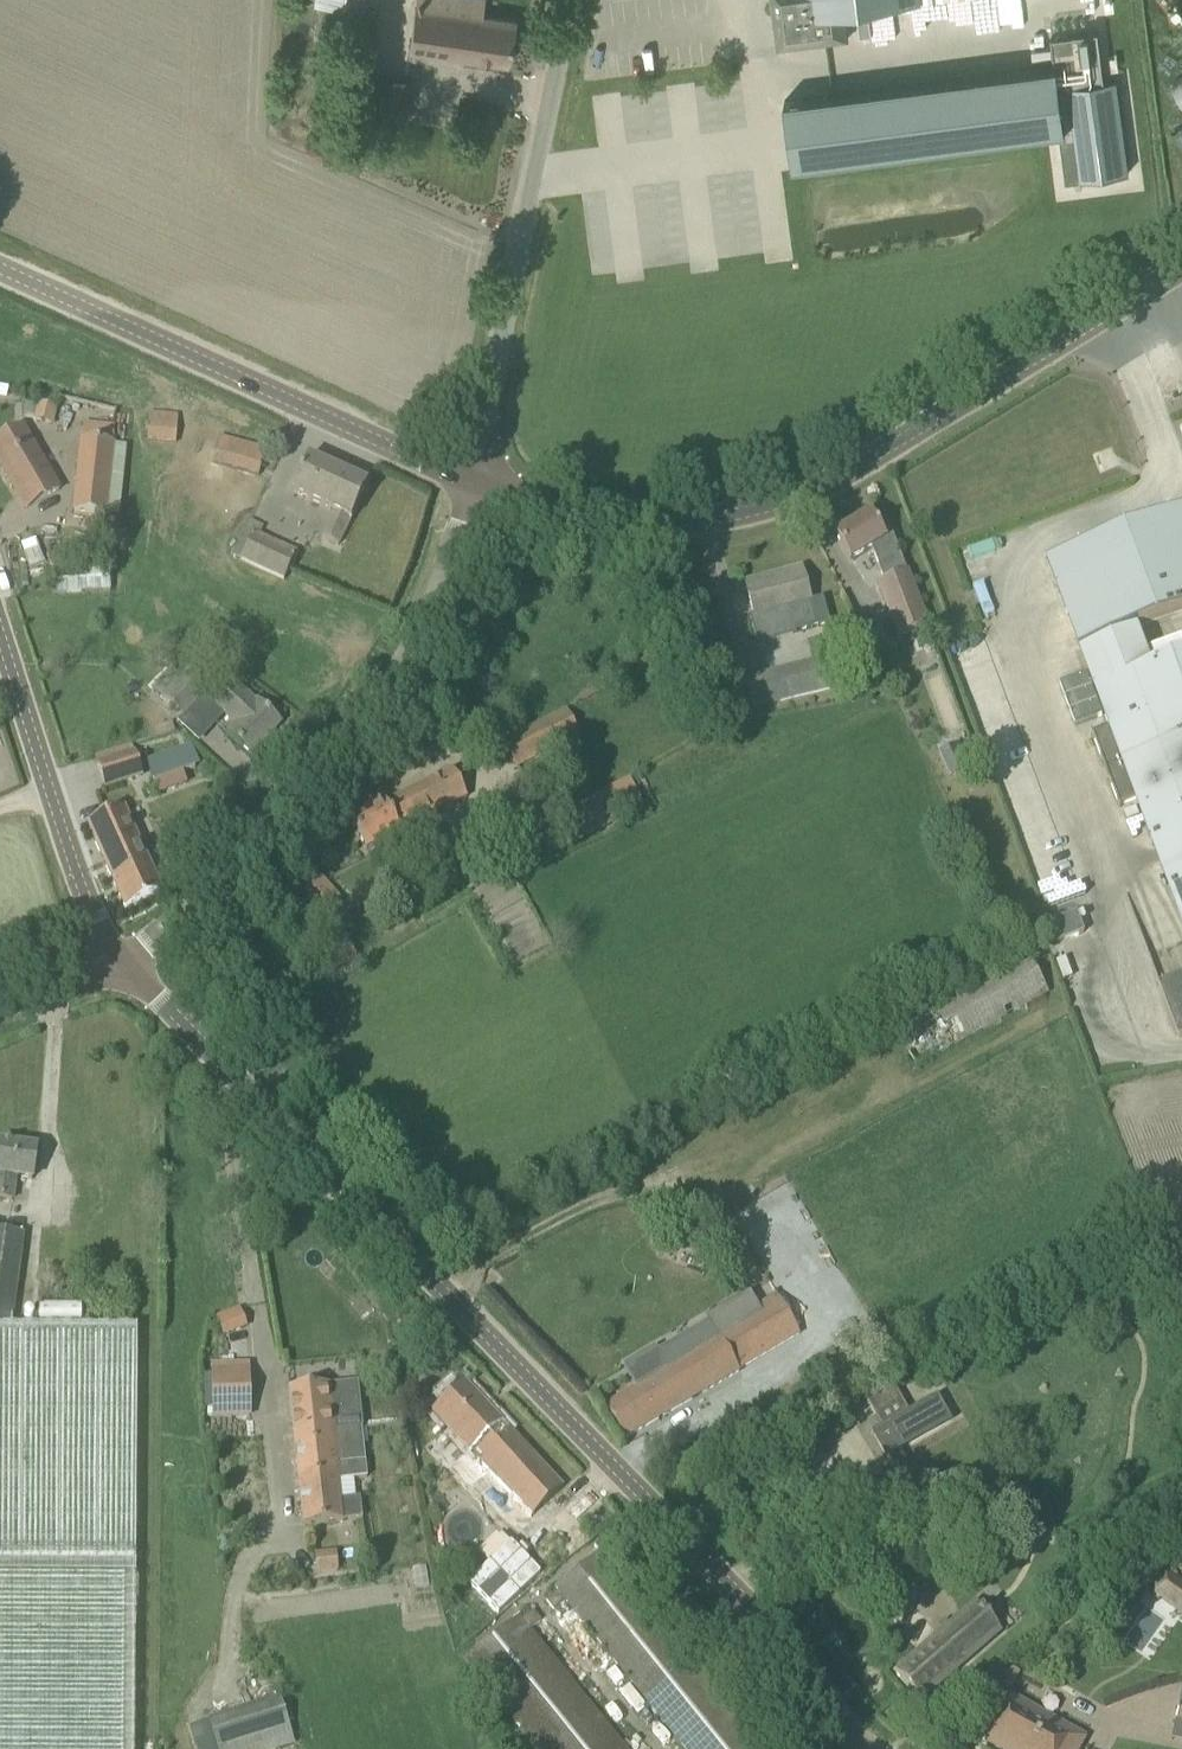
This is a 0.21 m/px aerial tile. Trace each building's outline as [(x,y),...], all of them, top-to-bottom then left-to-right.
[(417,2),(410,46),(507,61),(514,19),(482,14),(484,0),(442,0),(441,6),(417,2)] [(806,44),(851,38),(849,26),(848,19),(847,10),(921,0),(772,0),(778,47),(806,44)] [(1047,132),(1060,131),(1061,130),(1066,167),(1126,159),(1128,172),(1127,172),(1127,173),(1129,173),(1117,79),(1105,81),(1098,31),(1052,37),(1055,65),(785,101),(788,125),(805,123),(810,160),(1047,129),(1047,132)] [(1171,82),(1181,100),(1181,75),(1171,82)] [(55,410),(39,406),(35,420),(52,424),(55,410)] [(149,412),(147,442),(176,444),(178,414),(149,412)] [(23,428),(0,441),(0,464),(26,510),(59,491),(23,428)] [(219,437),(212,465),(257,477),(265,448),(219,437)] [(74,512),(105,515),(113,445),(82,441),(74,512)] [(367,485),(308,458),(292,493),(332,512),(320,537),(339,546),(350,520),(351,520),(367,485)] [(1152,667),(1127,676),(1113,637),(1138,627),(1181,610),(1181,508),(1047,558),(1080,647),(1090,674),(1062,684),(1077,724),(1105,713),(1110,728),(1094,734),(1094,732),(1092,733),(1120,808),(1122,807),(1121,806),(1137,800),(1181,921),(1181,656),(1152,667)] [(850,561),(872,548),(883,581),(876,584),(897,637),(930,623),(909,571),(907,572),(892,534),(883,539),(870,515),(835,536),(850,561)] [(240,560),(283,581),(289,567),(296,554),(261,536),(252,533),(240,560)] [(753,617),(786,608),(792,633),(829,623),(823,599),(811,602),(802,567),(744,582),(753,617)] [(111,576),(53,579),(53,592),(111,590),(111,576)] [(839,660),(829,663),(827,656),(773,670),(782,702),(785,701),(787,708),(794,706),(792,700),(836,688),(833,679),(844,676),(839,660)] [(200,694),(224,715),(237,727),(229,735),(251,755),(280,723),(258,703),(256,705),(244,694),(238,689),(236,690),(219,674),(208,686),(189,669),(181,678),(170,667),(161,677),(151,689),(181,716),(200,694)] [(566,709),(503,740),(517,768),(580,736),(566,709)] [(957,745),(940,752),(949,777),(967,770),(957,745)] [(101,784),(144,771),(137,746),(94,759),(101,784)] [(188,749),(148,763),(155,782),(195,769),(188,749)] [(401,830),(470,797),(455,769),(388,803),(387,801),(353,819),(370,851),(402,833),(401,830)] [(163,891),(124,808),(87,824),(125,908),(163,891)] [(291,884),(320,917),(342,898),(313,866),(291,884)] [(1058,943),(1083,933),(1076,914),(1050,923),(1058,943)] [(1049,994),(1026,954),(894,1028),(916,1069),(1049,994)] [(1171,1010),(1169,1010),(1180,1038),(1181,1037),(1181,1006),(1171,1010)] [(36,1148),(0,1144),(0,1199),(12,1200),(15,1177),(32,1180),(36,1148)] [(23,1233),(0,1230),(0,1323),(12,1324),(23,1233)] [(690,1233),(685,1249),(703,1255),(708,1239),(690,1233)] [(658,1352),(656,1349),(626,1366),(639,1387),(604,1407),(623,1440),(738,1372),(737,1370),(799,1334),(776,1296),(716,1331),(710,1321),(705,1324),(658,1352)] [(246,1326),(239,1308),(217,1317),(224,1335),(246,1326)] [(137,1326),(0,1325),(0,1748),(135,1748),(137,1326)] [(249,1369),(213,1369),(212,1418),(249,1418),(249,1369)] [(466,1450),(452,1463),(516,1532),(562,1488),(463,1382),(431,1412),(466,1450)] [(362,1426),(357,1383),(289,1390),(294,1434),(362,1426)] [(875,1434),(898,1474),(887,1480),(901,1504),(914,1497),(912,1494),(921,1489),(922,1492),(935,1485),(921,1461),(910,1467),(900,1448),(937,1427),(925,1405),(938,1398),(937,1396),(907,1413),(900,1400),(875,1414),(882,1427),(871,1433),(872,1436),(875,1434)] [(362,1426),(294,1434),(304,1525),(363,1519),(360,1498),(339,1500),(337,1481),(367,1478),(362,1426)] [(594,1546),(599,1551),(555,1587),(559,1591),(547,1600),(554,1609),(566,1600),(685,1748),(758,1748),(610,1565),(615,1560),(600,1541),(594,1546)] [(315,1553),(317,1574),(339,1572),(337,1551),(315,1553)] [(1157,1595),(1161,1589),(1181,1604),(1181,1579),(1167,1568),(1151,1590),(1157,1595)] [(1001,1633),(975,1603),(897,1671),(922,1701),(1001,1633)] [(529,1630),(540,1621),(533,1612),(522,1620),(518,1616),(465,1659),(538,1748),(625,1748),(529,1630)] [(1008,1667),(999,1684),(1010,1690),(1020,1673),(1008,1667)] [(1011,1696),(984,1742),(997,1748),(1079,1748),(1085,1737),(1015,1698),(1020,1687),(1017,1686),(1011,1696)] [(279,1696),(207,1718),(216,1748),(276,1748),(293,1744),(279,1696)]
